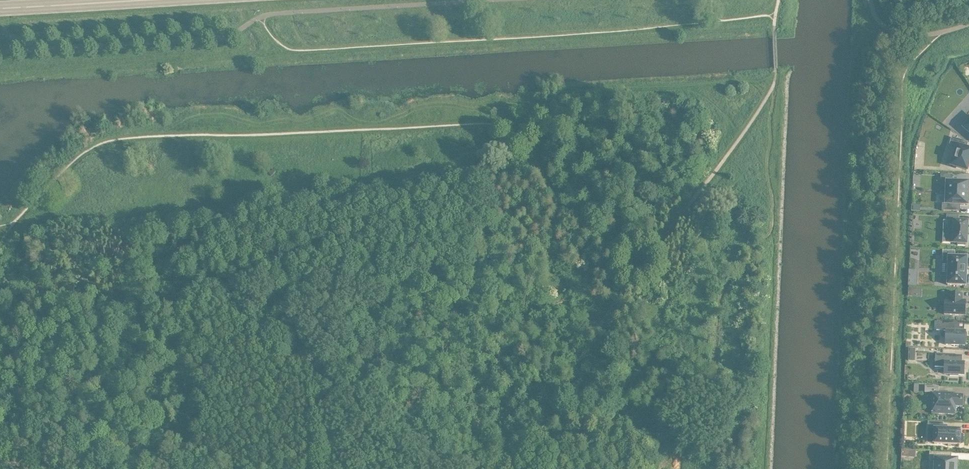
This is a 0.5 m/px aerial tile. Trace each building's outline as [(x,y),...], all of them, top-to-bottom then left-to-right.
[(950,144),(958,147),(952,165),(967,170),(968,163),(968,149),(966,148),(968,142),(952,137),(950,144)] [(940,193),(946,193),(968,194),(968,192),(968,184),(968,182),(953,182),(953,175),(941,175),(940,193)] [(942,204),(942,210),(954,211),(954,204),(960,205),(968,205),(968,194),(946,193),(946,204),(942,204)] [(959,215),(947,215),(946,221),(948,221),(948,226),(954,226),(954,243),(958,243),(958,245),(965,245),(965,244),(967,244),(967,222),(958,221),(959,215)] [(955,257),(955,251),(943,251),(943,262),(949,262),(948,285),(966,286),(967,258),(955,257)] [(945,299),(944,314),(966,315),(966,300),(962,300),(963,294),(949,293),(948,299),(945,299)] [(964,331),(955,330),(956,321),(937,321),(937,330),(946,331),(946,344),(965,345),(965,343),(967,343),(967,334),(965,334),(966,331),(964,331)] [(935,355),(935,367),(945,367),(944,374),(950,374),(950,376),(958,376),(958,375),(964,375),(964,368),(964,364),(964,363),(962,363),(962,356),(935,355)] [(933,412),(933,413),(955,414),(955,406),(962,407),(962,406),(963,395),(953,395),(953,393),(939,393),(939,387),(925,386),(925,392),(933,393),(933,412)] [(929,422),(928,429),(934,429),(934,444),(960,445),(961,430),(943,429),(943,423),(929,422)] [(929,468),(957,468),(957,459),(945,459),(944,457),(944,453),(930,452),(929,468)]
